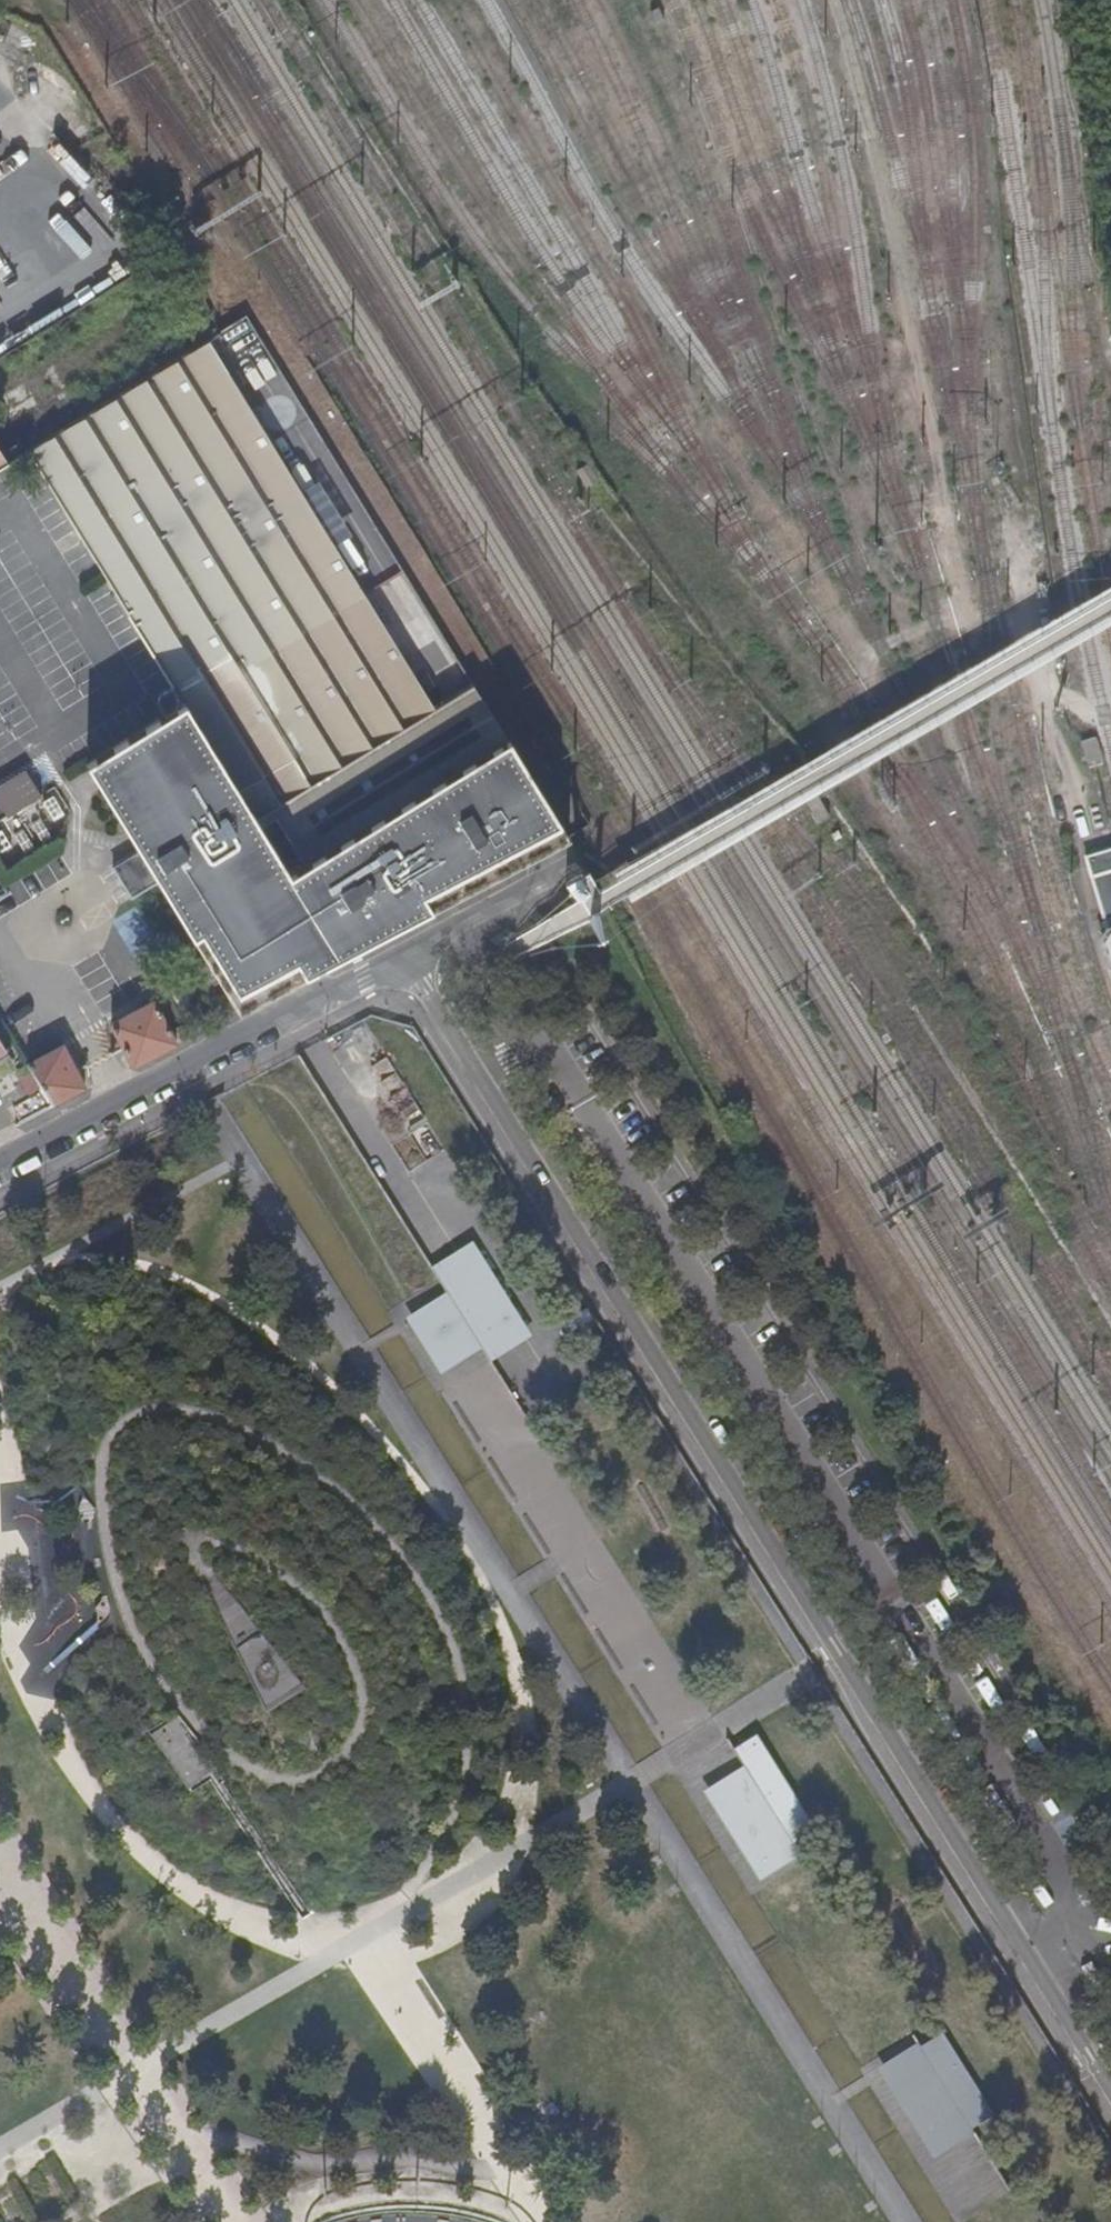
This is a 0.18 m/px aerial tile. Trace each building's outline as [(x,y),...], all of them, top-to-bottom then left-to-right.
[(84,418),(221,334),(205,302),(65,387),(84,418)] [(240,1011),(567,839),(471,683),(440,702),(323,514),(256,385),(248,389),(221,334),(84,418),(10,464),(7,466),(166,724),(93,769),(240,1011)] [(7,466),(10,464),(0,448),(0,470),(7,466)] [(1,815),(39,794),(25,768),(0,782),(0,813),(1,815)] [(1088,855),(1110,933),(1104,942),(1110,964),(1110,849),(1088,855)] [(98,1036),(119,1077),(177,1046),(155,1004),(112,1026),(113,1028),(98,1036)] [(11,1060),(0,1043),(0,1067),(11,1060)] [(30,1072),(55,1111),(86,1094),(63,1053),(30,1072)] [(474,1255),(440,1277),(455,1300),(488,1278),(474,1255)] [(440,1277),(438,1278),(449,1294),(456,1305),(421,1327),(444,1363),(478,1341),(485,1352),(489,1359),(525,1336),(488,1278),(455,1300),(440,1277)] [(456,1305),(449,1294),(409,1319),(444,1377),(485,1352),(478,1341),(444,1363),(421,1327),(456,1305)] [(738,1736),(737,1737),(753,1763),(767,1786),(732,1807),(767,1865),(802,1844),(809,1854),(812,1860),(814,1859),(802,1841),(822,1829),(764,1734),(744,1746),(738,1736)] [(767,1786),(753,1763),(712,1789),(768,1879),(809,1854),(802,1844),(767,1865),(732,1807),(767,1786)] [(916,2036),(915,2037),(919,2044),(976,2135),(1010,2191),(1011,2193),(1013,2192),(974,2130),(994,2118),(943,2036),(924,2048),(916,2036)] [(976,2135),(919,2044),(880,2069),(936,2160),(976,2135)]
